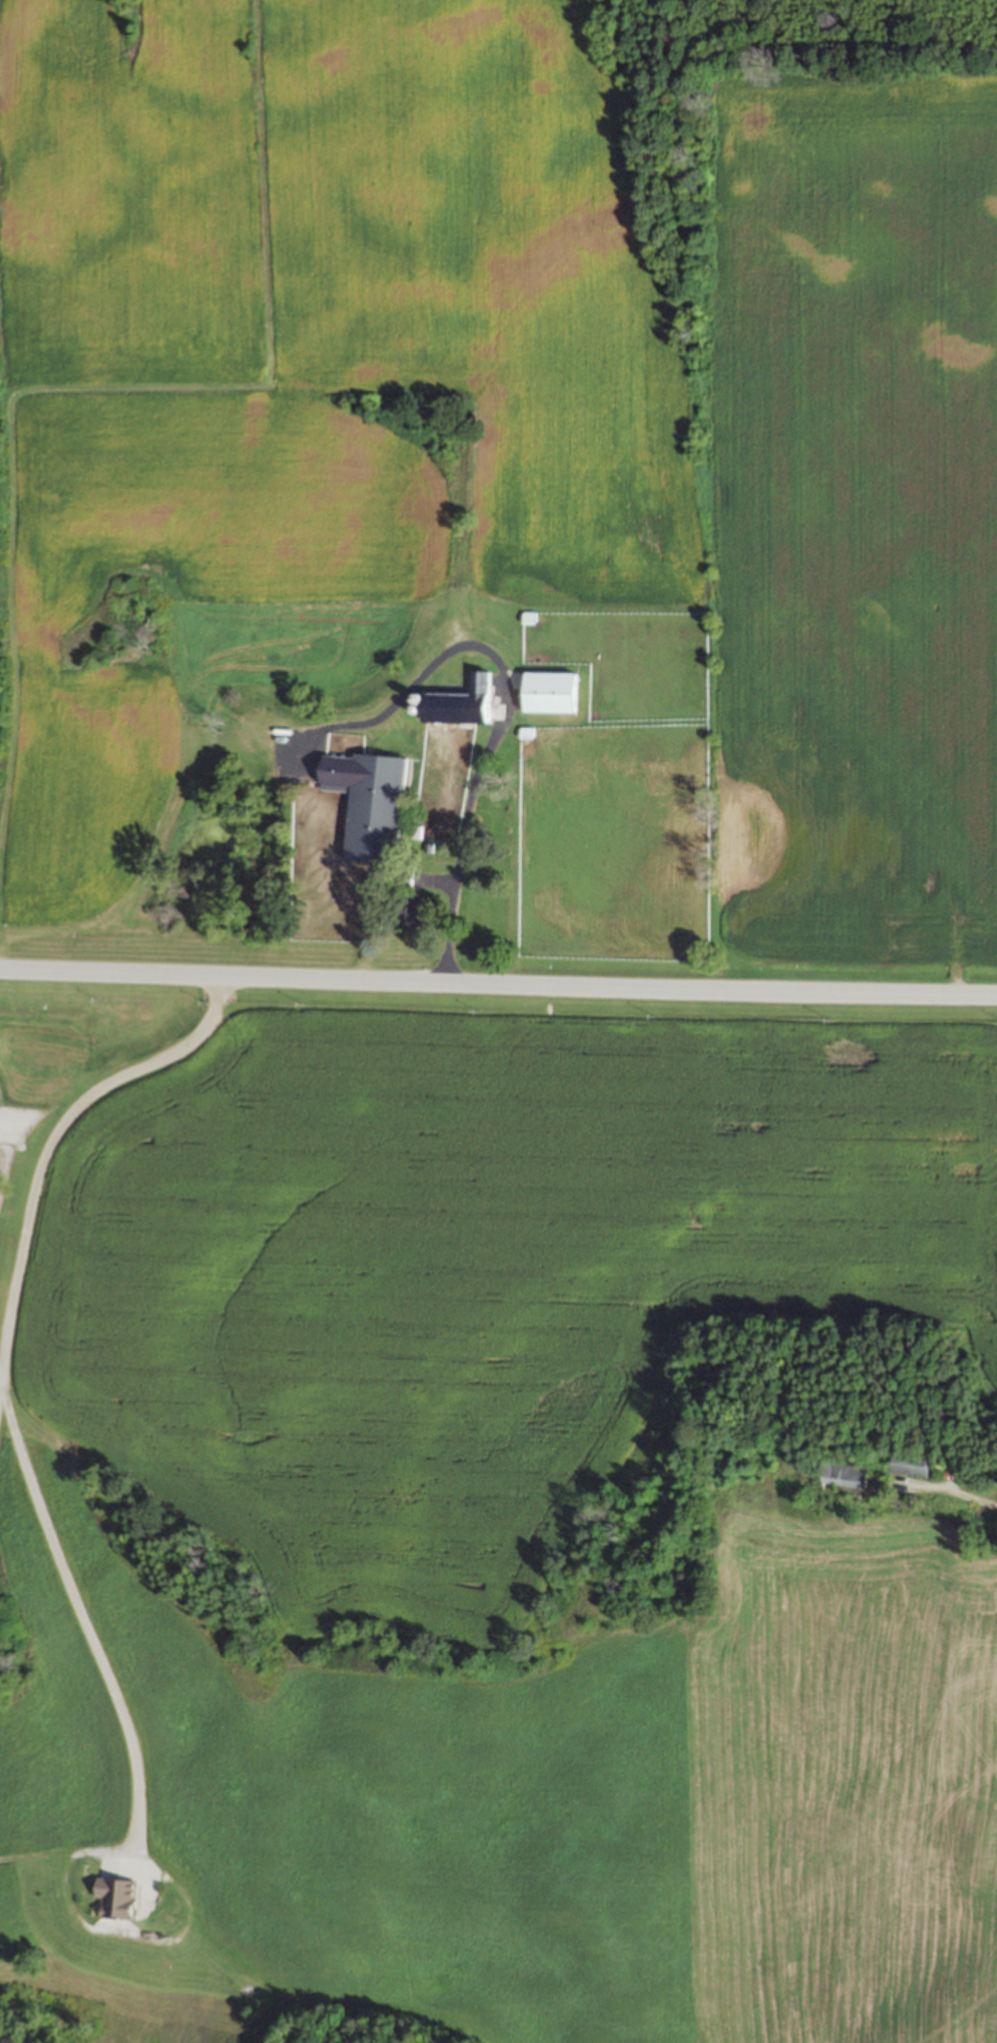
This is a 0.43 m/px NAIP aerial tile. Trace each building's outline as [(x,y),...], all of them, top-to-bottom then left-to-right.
[(417,693),(417,723),(487,723),(488,672),(474,672),(473,693),(417,693)] [(522,713),(575,713),(575,673),(522,673),(522,713)] [(403,758),(323,753),(320,790),(348,792),(343,863),(395,866),(403,758)] [(930,1458),(894,1451),(890,1471),(927,1477),(930,1458)] [(866,1488),(869,1467),(825,1460),(822,1482),(866,1488)] [(134,1880),(94,1877),(92,1897),(99,1898),(98,1917),(131,1919),(134,1880)]
